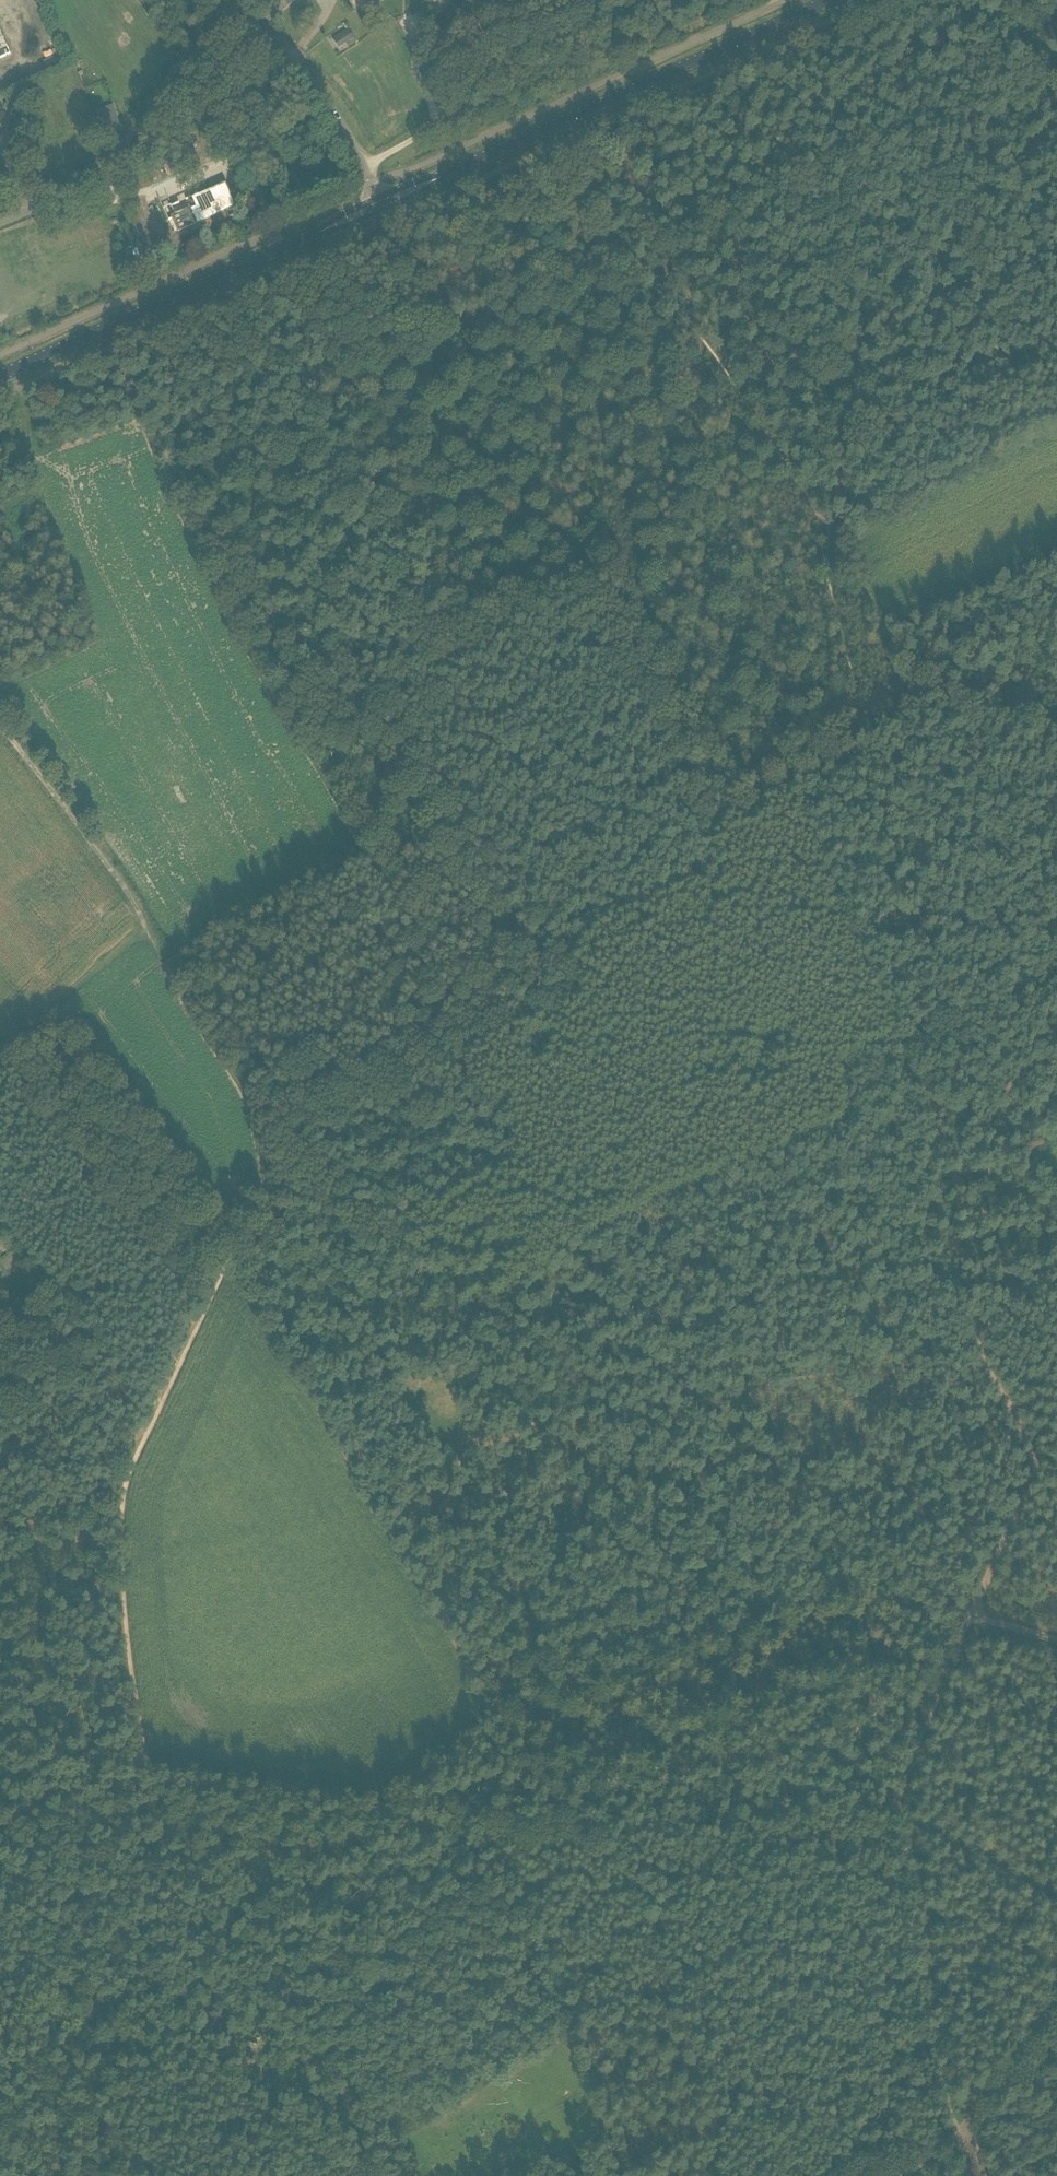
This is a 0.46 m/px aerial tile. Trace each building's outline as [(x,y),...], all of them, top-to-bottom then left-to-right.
[(332,40),(338,48),(354,37),(348,29),(332,40)] [(8,68),(0,52),(0,72),(8,68)] [(16,108),(20,119),(24,117),(19,107),(16,108)] [(117,115),(96,122),(100,135),(121,127),(117,115)] [(228,138),(219,144),(224,152),(233,146),(228,138)] [(163,210),(168,221),(191,210),(197,222),(234,206),(225,185),(197,198),(195,195),(163,210)] [(130,222),(134,236),(141,233),(137,220),(130,222)] [(158,248),(142,256),(146,264),(162,256),(158,248)] [(97,2017),(104,2029),(116,2023),(110,2010),(97,2017)]
